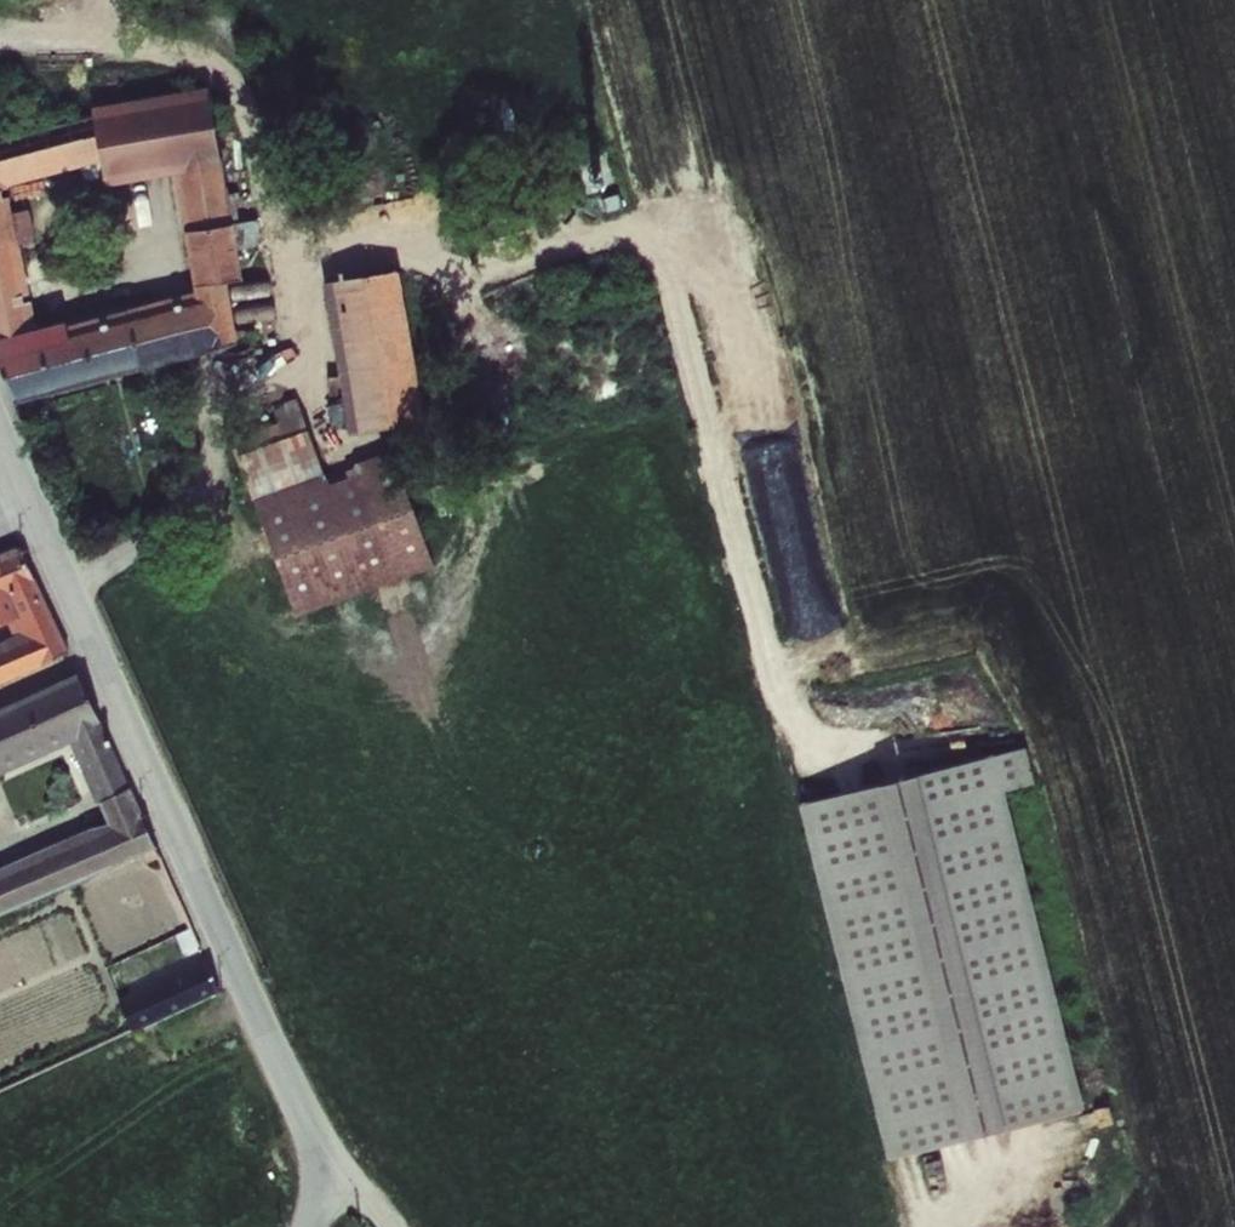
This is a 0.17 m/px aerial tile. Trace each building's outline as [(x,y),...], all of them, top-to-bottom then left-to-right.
[(241,222),(211,97),(103,121),(0,144),(0,365),(14,402),(188,354),(238,342),(223,277),(248,276),(263,270),(256,217),(241,222)] [(223,277),(238,342),(260,336),(248,276),(223,277)] [(332,297),(351,437),(417,426),(399,286),(332,297)] [(274,411),(229,426),(248,479),(294,462),(274,411)] [(258,519),(293,615),(430,566),(392,453),(258,519)] [(5,580),(15,605),(42,594),(19,543),(0,550),(0,582),(5,580)] [(15,605),(5,580),(0,582),(0,611),(15,605)] [(66,645),(51,613),(24,624),(26,630),(0,641),(0,672),(66,645)] [(66,724),(98,797),(129,783),(75,666),(0,701),(0,755),(66,724)] [(995,789),(986,753),(794,801),(883,1155),(1075,1107),(995,789)] [(129,783),(98,797),(108,821),(141,808),(129,783)] [(66,881),(156,842),(141,808),(108,821),(0,865),(0,909),(66,881)] [(128,1018),(133,1030),(219,991),(207,964),(147,990),(151,1001),(134,1009),(137,1016),(128,1018)]
